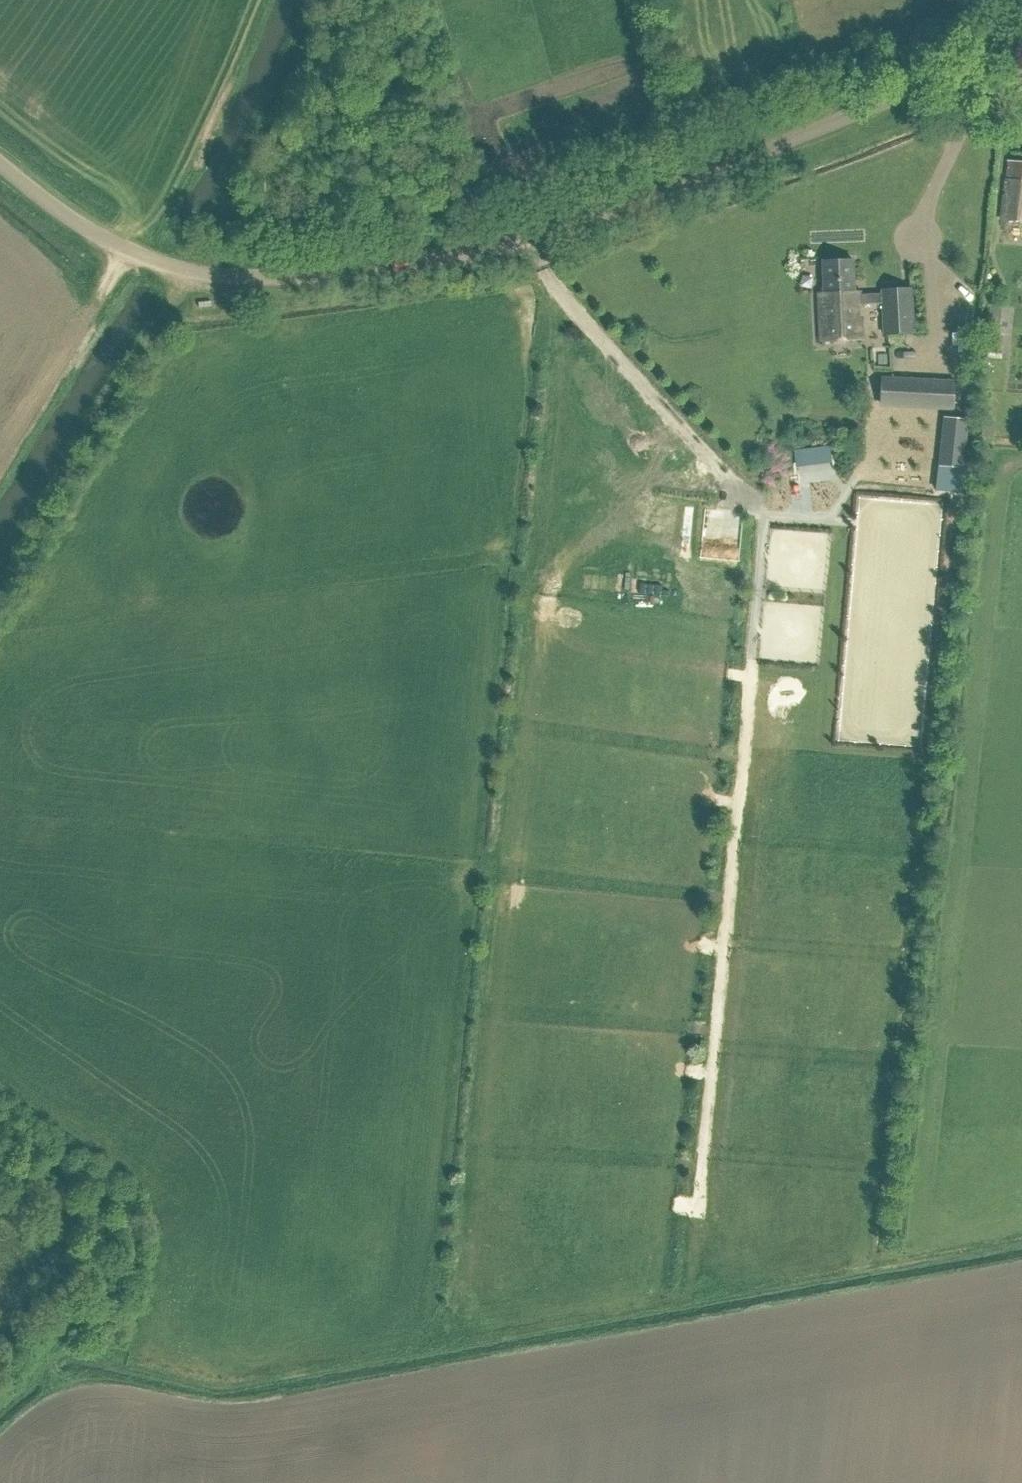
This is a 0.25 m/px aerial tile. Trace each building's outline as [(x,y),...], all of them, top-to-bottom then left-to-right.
[(1021,219),(1021,161),(1010,160),(1003,216),(1021,219)] [(853,290),(851,258),(821,260),(823,291),(817,292),(820,339),(861,337),(859,304),(858,295),(858,290),(853,290)] [(882,293),(858,295),(859,304),(883,303),(885,334),(913,333),(910,289),(882,290),(882,293)] [(981,345),(998,346),(1000,306),(983,306),(981,345)] [(988,347),(987,358),(1001,359),(1002,348),(988,347)] [(954,408),(955,383),(881,379),(880,404),(954,408)] [(922,416),(922,408),(849,408),(849,416),(922,416)] [(911,422),(910,434),(927,434),(927,423),(911,422)]
